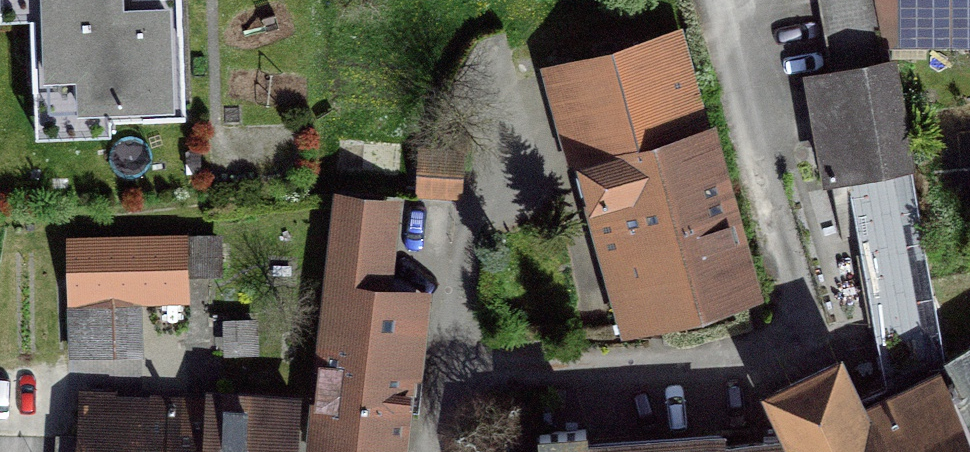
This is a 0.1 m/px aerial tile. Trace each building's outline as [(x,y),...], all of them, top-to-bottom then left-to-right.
[(33,86),(65,84),(66,118),(184,114),(180,0),(30,0),(33,86)] [(885,37),(878,0),(818,0),(830,71),(810,74),(827,177),(848,173),(885,385),(854,399),(837,362),(773,392),(778,402),(782,441),(782,451),(969,451),(969,429),(950,387),(958,383),(949,361),(940,345),(885,37)] [(885,37),(935,38),(935,0),(878,0),(885,37)] [(935,38),(961,38),(961,0),(935,0),(935,38)] [(961,38),(969,38),(969,0),(961,0),(961,38)] [(603,242),(631,234),(654,315),(747,289),(675,37),(555,70),(603,242)] [(420,148),(415,190),(457,195),(462,153),(420,148)] [(314,451),(398,451),(415,298),(375,293),(385,205),(340,200),(312,451),(314,451)] [(214,237),(73,240),(75,353),(138,352),(137,299),(185,298),(184,268),(215,268),(214,237)] [(969,429),(969,349),(949,361),(958,383),(950,387),(969,429)] [(296,397),(220,393),(220,399),(149,396),(149,408),(111,406),(112,394),(88,393),(89,387),(83,386),(81,436),(59,435),(58,451),(294,451),(296,397)] [(585,429),(539,432),(540,451),(587,451),(585,429)] [(782,441),(631,451),(782,451),(782,441)]
